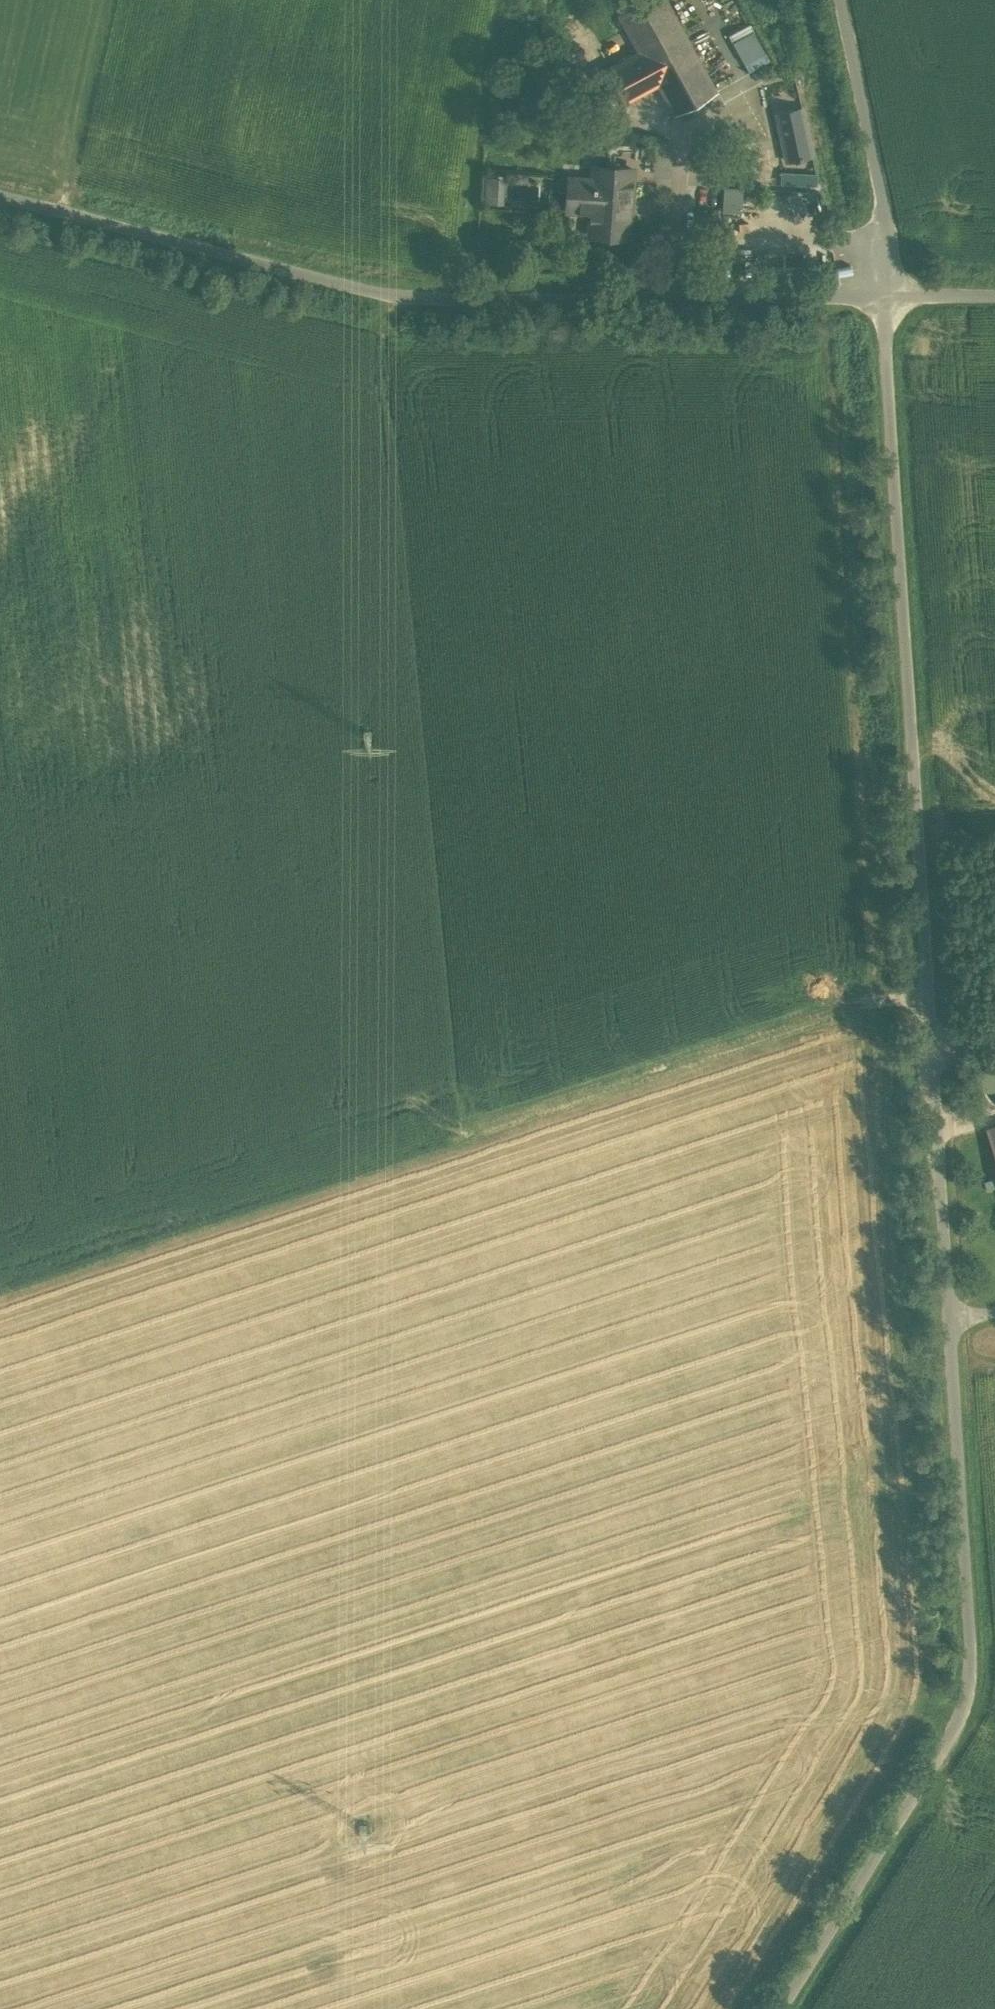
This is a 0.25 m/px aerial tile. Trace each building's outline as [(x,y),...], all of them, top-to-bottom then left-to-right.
[(615,23),(635,65),(607,78),(624,114),(663,95),(674,118),(711,100),(663,0),(615,23)] [(724,36),(744,74),(766,62),(746,24),(724,36)] [(778,109),(798,106),(796,92),(776,94),(778,109)] [(806,113),(770,120),(779,166),(814,159),(806,113)] [(631,168),(595,166),(594,180),(569,178),(567,210),(592,211),(591,236),(630,238),(633,182),(631,182),(631,168)] [(780,185),(815,186),(815,175),(780,174),(780,185)] [(475,204),(498,203),(497,177),(475,177),(475,204)] [(718,187),(718,211),(737,212),(738,188),(718,187)] [(973,1124),(994,1192),(994,1117),(973,1124)]
